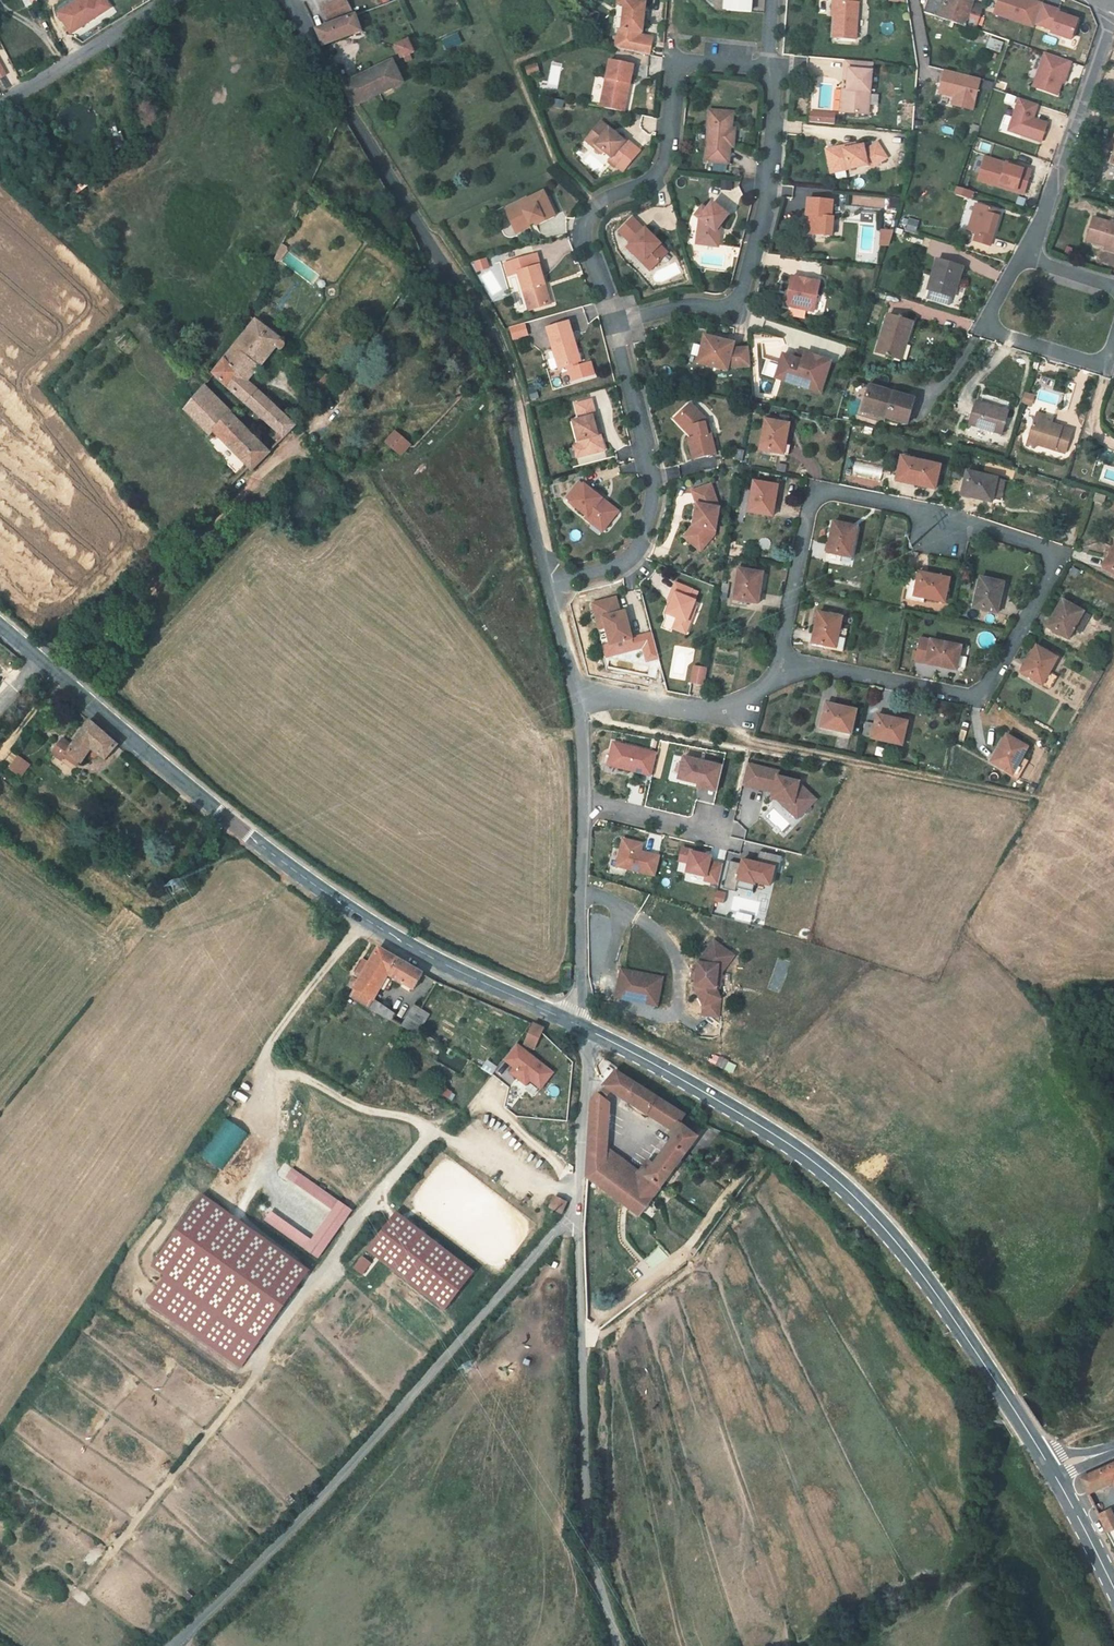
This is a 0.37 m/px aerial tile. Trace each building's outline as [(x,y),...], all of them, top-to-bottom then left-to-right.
[(56,12),(70,33),(108,8),(103,0),(75,0),(56,12)] [(354,15),(346,0),(340,0),(322,9),(328,24),(354,15)] [(624,5),(621,29),(622,29),(622,31),(619,30),(615,48),(649,55),(652,38),(641,34),(641,31),(642,31),(643,21),(644,12),(645,0),(625,0),(624,5)] [(728,10),(751,12),(752,0),(729,0),(728,10)] [(833,38),(856,39),(859,2),(856,2),(856,0),(838,0),(838,1),(836,1),(833,38)] [(974,29),(983,4),(972,0),(926,0),(922,11),(974,29)] [(990,13),(1069,39),(1077,14),(1036,0),(994,0),(990,13)] [(324,46),(361,32),(356,16),(316,30),(324,46)] [(409,40),(395,46),(401,59),(403,58),(405,62),(413,59),(411,55),(414,53),(413,51),(421,47),(417,39),(410,42),(409,40)] [(1059,96),(1070,60),(1041,51),(1029,87),(1059,96)] [(844,79),(848,79),(847,89),(847,90),(850,90),(850,97),(846,96),(845,112),(868,114),(870,92),(873,62),(846,59),(844,79)] [(630,83),(634,65),(610,60),(602,94),(600,107),(624,111),(626,99),(624,98),(627,82),(630,83)] [(340,72),(336,74),(342,85),(352,108),(355,106),(403,84),(393,62),(350,81),(346,72),(341,74),(340,72)] [(971,109),(979,78),(941,68),(933,99),(971,109)] [(840,112),(845,112),(846,96),(850,97),(850,90),(847,90),(847,89),(842,89),(840,112)] [(1033,117),(1037,103),(1016,97),(1005,132),(1040,143),(1047,121),(1033,117)] [(733,112),(709,110),(705,161),(729,163),(730,146),(733,146),(734,133),(731,133),(731,128),(733,112)] [(809,111),(808,122),(834,123),(834,112),(809,111)] [(601,122),(588,137),(605,152),(611,157),(609,159),(616,165),(633,145),(626,139),(624,141),(601,122)] [(108,126),(116,150),(123,147),(115,124),(108,126)] [(588,137),(586,140),(603,154),(605,152),(588,137)] [(838,153),(827,155),(831,172),(866,165),(867,167),(872,166),(886,158),(877,143),(866,150),(864,151),(863,145),(856,147),(848,148),(844,146),(837,147),(838,153)] [(982,154),(974,181),(1023,195),(1030,168),(982,154)] [(90,186),(84,178),(62,194),(67,202),(90,186)] [(973,193),(957,188),(955,195),(971,199),(973,193)] [(505,211),(513,229),(533,220),(535,223),(536,227),(555,218),(544,193),(505,211)] [(857,196),(857,204),(879,206),(880,197),(857,196)] [(811,216),(810,234),(831,235),(833,217),(831,217),(833,201),(808,198),(807,215),(811,216)] [(723,211),(708,200),(703,206),(696,215),(693,233),(700,234),(699,240),(713,243),(715,229),(712,227),(716,220),(723,211)] [(698,203),(692,211),(696,215),(703,206),(698,203)] [(990,246),(1000,212),(976,205),(968,230),(977,233),(974,241),(990,246)] [(1093,217),(1086,240),(1105,245),(1113,248),(1113,224),(1093,217)] [(632,218),(619,231),(631,242),(630,243),(645,258),(642,261),(650,269),(667,252),(659,244),(660,243),(645,228),(644,229),(632,218)] [(513,229),(516,234),(531,227),(530,226),(535,223),(533,220),(513,229)] [(887,247),(891,231),(880,228),(876,244),(887,247)] [(645,258),(630,243),(627,246),(642,261),(645,258)] [(285,250),(282,247),(274,263),(276,264),(277,263),(278,263),(279,263),(279,264),(286,253),(286,252),(285,251),(285,250)] [(529,312),(547,306),(541,286),(544,285),(539,267),(538,267),(534,256),(505,265),(508,276),(518,273),(529,312)] [(472,261),(475,271),(488,268),(485,258),(472,261)] [(952,298),(954,298),(963,268),(936,260),(927,290),(929,290),(952,298)] [(820,283),(792,276),(785,305),(814,311),(820,283)] [(1043,286),(1034,283),(1032,290),(1042,293),(1043,286)] [(541,286),(547,306),(551,305),(544,285),(541,286)] [(949,306),(952,298),(929,290),(926,299),(949,306)] [(876,352),(893,357),(898,342),(905,344),(911,323),(887,315),(876,352)] [(246,323),(252,327),(256,322),(249,316),(246,323)] [(214,374),(246,403),(257,392),(257,391),(247,382),(255,372),(256,375),(257,376),(260,376),(262,375),(264,372),(263,369),(261,367),(259,367),(274,348),(276,350),(278,350),(279,351),(281,350),(282,350),(283,348),(284,347),(284,345),(284,343),(283,343),(256,322),(252,327),(214,374)] [(507,327),(511,340),(527,335),(523,322),(507,327)] [(572,382),(594,375),(590,363),(578,367),(577,363),(571,343),(574,342),(568,322),(547,328),(559,369),(568,366),(569,370),(572,382)] [(705,336),(698,362),(726,369),(728,367),(750,366),(749,347),(732,349),(733,343),(705,336)] [(571,343),(577,363),(580,362),(574,342),(571,343)] [(900,359),(905,344),(898,342),(893,357),(900,359)] [(797,350),(795,358),(802,361),(805,353),(797,350)] [(795,358),(783,354),(775,377),(821,392),(831,361),(805,353),(802,361),(795,358)] [(766,362),(764,374),(772,376),(775,364),(766,362)] [(1056,378),(1042,374),(1037,391),(1052,395),(1056,378)] [(315,388),(325,397),(327,394),(337,384),(327,375),(315,388)] [(868,392),(892,399),(894,393),(869,386),(868,392)] [(230,449),(240,460),(251,471),(258,465),(269,454),(204,387),(184,410),(210,436),(214,433),(230,449)] [(295,427),(257,392),(246,403),(284,439),(295,427)] [(907,424),(914,400),(894,393),(892,399),(868,392),(862,411),(907,424)] [(580,420),(573,422),(579,445),(582,456),(599,452),(596,441),(602,439),(600,432),(596,430),(594,424),(592,417),(596,416),(591,400),(576,404),(580,420)] [(708,421),(690,403),(678,415),(690,427),(693,437),(689,438),(693,458),(716,453),(708,421)] [(1008,413),(976,403),(969,425),(1001,434),(1008,413)] [(1036,413),(1026,446),(1035,449),(1036,445),(1065,454),(1072,432),(1052,426),(1054,419),(1036,413)] [(678,415),(674,418),(693,437),(690,427),(678,415)] [(780,420),(779,423),(790,425),(791,419),(781,417),(780,420)] [(779,423),(766,420),(760,451),(783,456),(785,445),(786,445),(790,425),(779,423)] [(873,429),(866,427),(864,435),(871,437),(873,429)] [(385,443),(397,453),(398,454),(401,453),(404,452),(406,450),(407,448),(408,445),(407,442),(407,441),(396,432),(385,443)] [(602,439),(596,441),(599,452),(605,450),(602,439)] [(579,445),(574,447),(577,457),(582,456),(579,445)] [(786,445),(785,445),(783,456),(789,457),(791,446),(786,445)] [(929,484),(935,486),(940,466),(902,457),(896,481),(905,483),(905,481),(915,484),(915,485),(928,488),(929,484)] [(951,477),(961,479),(963,471),(953,469),(951,477)] [(967,472),(962,494),(972,496),(971,498),(984,501),(985,497),(992,499),(992,498),(997,480),(997,479),(993,478),(969,472),(967,472)] [(1004,482),(997,480),(992,498),(1000,499),(1004,482)] [(754,482),(749,513),(771,516),(773,506),(774,506),(776,493),(773,492),(774,485),(754,482)] [(602,498),(584,484),(579,491),(571,501),(570,502),(587,515),(586,518),(593,523),(596,519),(606,527),(617,513),(600,500),(602,498)] [(710,484),(692,491),(697,504),(694,519),(693,526),(695,526),(694,529),(690,535),(704,547),(715,534),(719,508),(710,484)] [(567,497),(571,501),(579,491),(574,487),(567,497)] [(1103,503),(1105,497),(1096,495),(1094,501),(1103,503)] [(619,511),(602,498),(600,500),(617,513),(619,511)] [(596,519),(593,523),(603,531),(606,527),(596,519)] [(833,522),(827,553),(828,553),(826,560),(838,562),(839,559),(840,555),(849,557),(852,547),(853,547),(856,535),(852,534),(854,527),(833,522)] [(695,526),(693,526),(684,537),(700,551),(704,547),(690,535),(694,529),(695,526)] [(1103,569),(1113,574),(1113,547),(1103,569)] [(746,603),(756,604),(758,594),(759,594),(761,580),(758,580),(759,573),(751,572),(751,568),(739,566),(734,600),(746,603)] [(938,598),(945,600),(950,579),(911,571),(906,598),(924,602),(925,599),(938,602),(938,598)] [(979,578),(973,608),(995,613),(997,603),(999,603),(1001,590),(998,589),(1000,582),(979,578)] [(692,590),(675,584),(672,592),(675,594),(671,603),(666,614),(677,618),(673,629),(686,634),(690,623),(687,622),(693,606),(695,601),(689,599),(692,590)] [(729,585),(722,584),(721,593),(727,594),(729,585)] [(620,613),(616,598),(593,604),(597,619),(603,618),(606,627),(610,645),(632,639),(625,611),(620,613)] [(1081,634),(1091,616),(1062,600),(1051,618),(1050,618),(1046,625),(1047,626),(1047,627),(1068,639),(1070,636),(1072,638),(1076,631),(1081,634)] [(696,607),(693,606),(687,622),(690,623),(696,607)] [(842,618),(818,613),(812,644),(836,649),(836,651),(843,652),(847,630),(840,629),(842,618)] [(603,618),(597,619),(600,629),(606,627),(603,618)] [(961,647),(931,641),(926,663),(936,665),(936,666),(949,669),(950,666),(957,667),(961,647)] [(1057,677),(1049,673),(1057,659),(1036,646),(1021,674),(1050,690),(1057,677)] [(694,667),(691,683),(705,685),(707,669),(694,667)] [(1083,700),(1087,702),(1104,672),(1100,670),(1083,700)] [(844,730),(851,731),(855,710),(825,704),(820,726),(831,728),(830,730),(843,733),(844,730)] [(895,741),(903,743),(908,722),(877,715),(875,724),(866,722),(863,737),(871,739),(882,742),(882,741),(895,744),(895,741)] [(105,759),(117,745),(89,721),(72,746),(62,739),(55,749),(56,750),(63,755),(65,752),(79,761),(81,762),(86,755),(89,757),(92,757),(94,757),(96,757),(98,754),(105,759)] [(1006,735),(991,763),(1012,774),(1011,777),(1017,780),(1028,761),(1021,757),(1024,753),(1021,751),(1024,745),(1006,735)] [(657,753),(614,743),(609,765),(652,775),(657,753)] [(60,759),(63,755),(56,750),(53,754),(60,759)] [(77,765),(79,761),(65,752),(63,755),(77,765)] [(16,754),(6,769),(20,778),(30,764),(16,754)] [(723,766),(684,757),(678,779),(698,784),(699,784),(700,780),(719,784),(723,766)] [(757,766),(748,764),(742,785),(752,787),(757,766)] [(779,771),(757,766),(752,787),(766,790),(767,786),(774,788),(773,792),(772,798),(778,800),(794,803),(804,813),(816,799),(799,783),(799,781),(778,776),(779,771)] [(699,784),(698,784),(698,787),(717,792),(719,784),(700,780),(699,784)] [(798,818),(804,813),(794,803),(778,800),(798,818)] [(204,836),(209,830),(204,825),(199,831),(204,836)] [(209,841),(214,835),(209,830),(204,836),(209,841)] [(643,843),(623,839),(617,866),(656,875),(660,856),(641,851),(643,843)] [(693,850),(683,848),(680,860),(689,862),(687,871),(706,876),(705,880),(719,883),(723,864),(710,861),(711,856),(692,851),(693,850)] [(758,863),(777,865),(778,855),(759,853),(758,863)] [(732,880),(768,888),(773,866),(737,858),(732,880)] [(723,905),(724,892),(714,891),(713,904),(723,905)] [(714,941),(710,947),(724,957),(718,965),(716,989),(720,989),(721,972),(734,956),(714,941)] [(696,979),(695,987),(704,1006),(703,1015),(719,1016),(721,998),(716,989),(718,965),(724,957),(710,947),(698,963),(697,970),(696,979)] [(413,990),(423,974),(378,948),(370,963),(364,959),(357,972),(363,975),(351,996),(392,1021),(396,1014),(374,999),(381,987),(388,975),(413,990)] [(657,1005),(663,978),(622,969),(616,997),(657,1005)] [(388,991),(395,979),(388,975),(381,987),(388,991)] [(401,1026),(416,1036),(429,1014),(414,1005),(401,1026)] [(524,1044),(535,1049),(544,1029),(533,1024),(524,1044)] [(501,1061),(510,1067),(506,1073),(525,1086),(528,1082),(539,1090),(553,1071),(514,1043),(501,1061)] [(647,1114),(657,1098),(616,1072),(604,1086),(647,1114)] [(441,1086),(438,1092),(447,1098),(451,1092),(441,1086)] [(607,1126),(608,1105),(596,1095),(592,1100),(591,1125),(607,1126)] [(663,1125),(673,1109),(657,1098),(647,1114),(663,1125)] [(638,1173),(631,1183),(604,1164),(605,1149),(606,1141),(590,1140),(586,1178),(638,1215),(659,1188),(696,1137),(682,1127),(684,1125),(680,1123),(685,1116),(673,1109),(663,1125),(676,1133),(653,1165),(647,1161),(638,1173)] [(220,1118),(200,1157),(224,1169),(244,1130),(220,1118)] [(606,1141),(607,1126),(591,1125),(590,1140),(606,1141)] [(631,1183),(638,1173),(605,1149),(604,1164),(631,1183)] [(261,1221),(318,1258),(351,1208),(290,1169),(283,1179),(329,1208),(310,1238),(268,1211),(261,1221)] [(243,1366),(305,1262),(191,1195),(148,1268),(160,1275),(141,1307),(243,1366)] [(566,1202),(556,1197),(550,1209),(561,1214),(566,1202)] [(441,1311),(472,1271),(392,1210),(362,1250),(441,1311)] [(362,1274),(370,1262),(361,1256),(352,1267),(362,1274)] [(1081,1479),(1088,1494),(1111,1483),(1113,1488),(1113,1464),(1081,1479)] [(1099,1517),(1107,1534),(1108,1533),(1113,1530),(1113,1518),(1111,1512),(1099,1517)]
